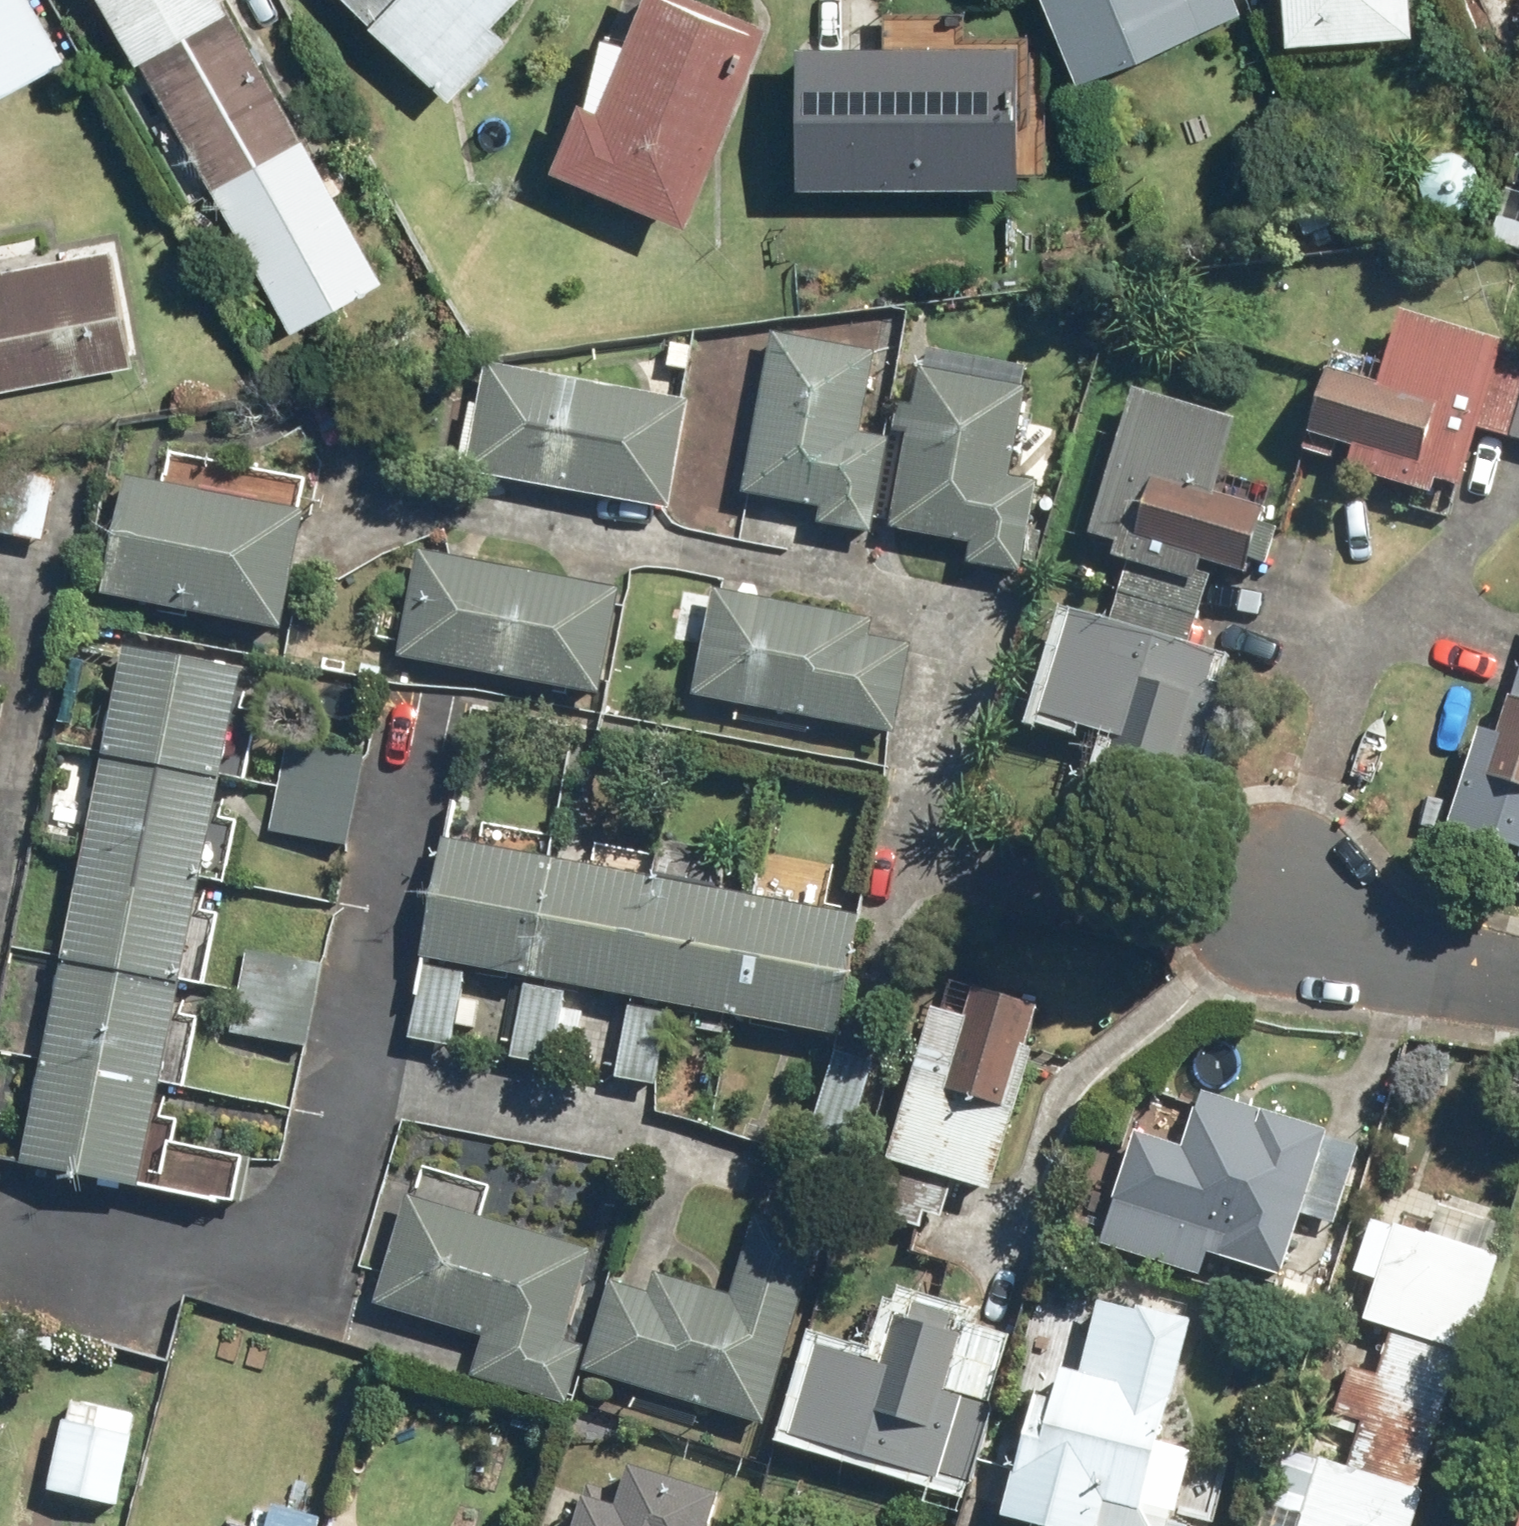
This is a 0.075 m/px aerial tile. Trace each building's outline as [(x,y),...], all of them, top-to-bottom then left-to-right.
[(32,0),(0,0),(0,91),(63,56),(32,0)] [(228,0),(107,0),(293,324),(385,272),(228,0)] [(450,92),(509,30),(495,18),(512,0),(352,0),(450,92)] [(727,0),(642,0),(600,101),(583,94),(555,161),(691,217),(773,19),(727,0)] [(1074,76),(1238,9),(1235,0),(1043,0),(1074,76)] [(1285,40),(1412,26),(1410,0),(1282,0),(1285,40)] [(1021,34),(798,34),(799,179),(1022,179),(1021,34)] [(133,363),(109,246),(0,268),(0,388),(133,363)] [(1400,309),(1377,384),(1326,369),(1307,432),(1352,445),(1345,469),(1432,495),(1436,481),(1459,487),(1477,429),(1511,439),(1518,413),(1518,353),(1501,347),(1503,340),(1400,309)] [(875,349),(771,328),(739,492),(820,507),(817,523),(872,533),(891,433),(860,427),(875,349)] [(691,401),(486,362),(465,471),(670,510),(691,401)] [(1022,386),(919,366),(886,529),(968,545),(965,560),(1019,571),(1037,481),(1005,474),(1022,386)] [(1236,417),(1129,386),(1085,533),(1111,541),(1106,557),(1121,561),(1112,590),(1194,614),(1209,564),(1242,573),(1261,510),(1213,496),(1236,417)] [(0,458),(0,534),(42,543),(55,478),(27,473),(29,463),(0,458)] [(314,509),(124,471),(99,599),(288,637),(302,570),(314,509)] [(620,586),(415,548),(394,657),(599,695),(620,586)] [(871,618),(711,588),(691,693),(892,731),(908,643),(867,635),(871,618)] [(1104,619),(1070,609),(1039,713),(1115,735),(1099,787),(1159,805),(1171,764),(1199,772),(1226,682),(1209,677),(1216,654),(1185,645),(1194,614),(1112,590),(1104,619)] [(242,669),(122,646),(20,1165),(140,1188),(242,669)] [(1497,733),(1480,728),(1449,826),(1518,848),(1518,663),(1497,733)] [(362,753),(284,739),(267,829),(345,844),(362,753)] [(856,914),(443,838),(406,1036),(450,1045),(465,965),(524,976),(509,1056),(551,1063),(566,983),(628,995),(613,1075),(654,1083),(669,1002),(834,1033),(856,914)] [(324,962),(244,945),(226,1028),(306,1045),(324,962)] [(965,1014),(931,1004),(887,1151),(876,1148),(859,1207),(919,1225),(923,1211),(939,1215),(950,1178),(991,1190),(1033,1045),(1023,1042),(1034,1002),(974,985),(965,1014)] [(871,1061),(834,1049),(805,1140),(841,1152),(871,1061)] [(1331,1131),(1220,1097),(1215,1111),(1196,1105),(1177,1168),(1127,1153),(1111,1204),(1223,1238),(1218,1253),(1287,1274),(1331,1131)] [(593,1246),(407,1192),(373,1305),(483,1337),(471,1375),(565,1402),(582,1345),(565,1340),(593,1246)] [(819,1232),(753,1212),(730,1289),(652,1266),(646,1288),(611,1277),(582,1372),(761,1425),(819,1232)] [(1395,1223),(1363,1319),(1387,1327),(1342,1467),(1316,1458),(1298,1513),(1269,1503),(1262,1525),(1410,1525),(1421,1491),(1413,1488),(1457,1352),(1466,1355),(1498,1256),(1395,1223)] [(1037,1396),(1007,1515),(1053,1525),(1169,1525),(1174,1506),(1149,1500),(1193,1326),(1100,1303),(1083,1370),(1062,1365),(1053,1400),(1037,1396)] [(961,1331),(898,1312),(883,1362),(815,1343),(788,1435),(938,1479),(940,1473),(970,1482),(994,1401),(945,1386),(961,1331)] [(136,1415),(68,1400),(48,1491),(115,1506),(136,1415)] [(721,1491),(631,1464),(619,1507),(584,1496),(575,1525),(711,1525),(721,1491)] [(318,1518),(271,1505),(265,1525),(316,1525),(318,1518)] [(461,1517),(458,1525),(494,1525),(461,1517)]
